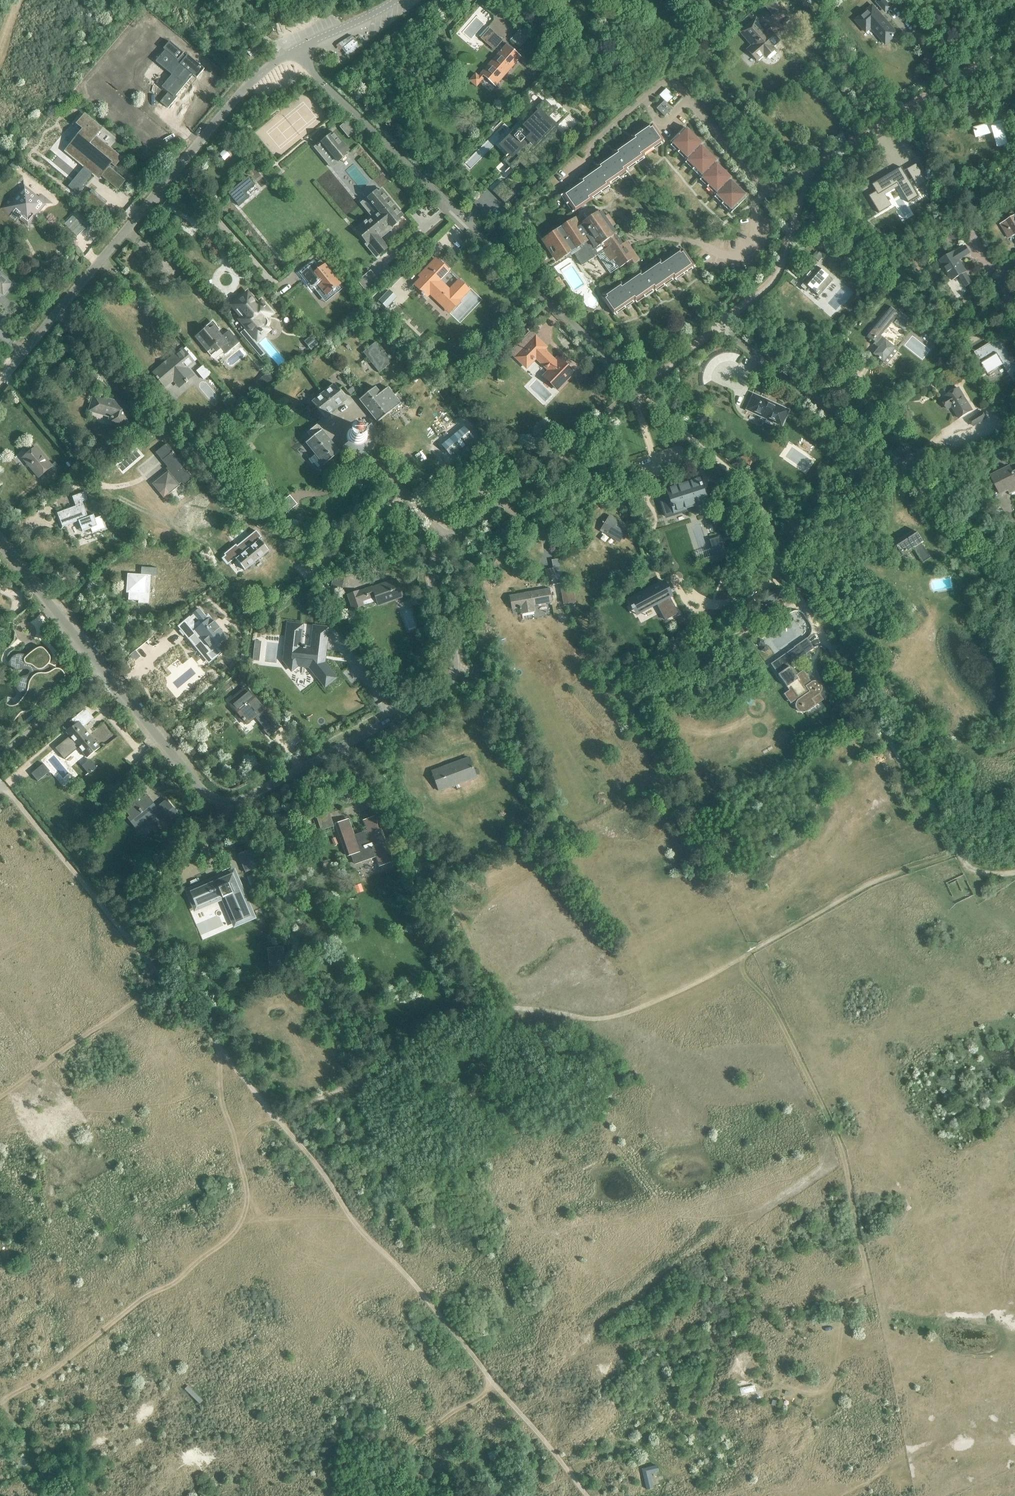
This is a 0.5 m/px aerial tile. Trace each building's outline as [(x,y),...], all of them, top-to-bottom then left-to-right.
[(885,12),(890,8),(883,0),(880,0),(877,2),(885,12)] [(763,5),(765,17),(776,15),(774,3),(763,5)] [(886,45),(897,34),(873,6),(856,21),(866,32),(871,28),(886,45)] [(769,30),(767,32),(756,19),(740,33),(751,46),(747,50),(756,60),(778,41),(769,30)] [(481,39),(494,50),(502,40),(487,27),(479,36),(481,38),(481,39)] [(342,49),(350,58),(356,53),(355,51),(361,46),(352,36),(339,44),(342,48),(342,49)] [(183,53),(169,42),(163,49),(175,59),(167,68),(174,75),(164,87),(169,91),(160,102),(168,109),(177,97),(174,95),(191,74),(196,78),(204,69),(187,55),(184,59),(181,56),(183,53)] [(481,74),(495,86),(521,57),(507,44),(481,74)] [(258,52),(255,48),(246,54),(250,59),(258,52)] [(513,137),(501,148),(511,158),(522,148),(527,153),(523,158),(526,161),(521,166),(529,174),(564,139),(555,131),(545,140),(542,136),(554,123),(549,119),(556,111),(544,100),(536,110),(535,110),(532,113),(536,117),(526,126),(532,133),(524,140),(518,135),(515,138),(513,137)] [(525,108),(518,100),(510,109),(517,117),(525,108)] [(656,109),(664,117),(672,109),(664,101),(656,109)] [(112,164),(115,167),(123,158),(97,136),(103,128),(85,113),(76,124),(82,129),(64,151),(99,180),(102,176),(119,190),(126,181),(109,167),(112,164)] [(339,127),(349,138),(357,132),(347,120),(339,127)] [(992,123),(974,129),(976,137),(995,132),(999,147),(1008,145),(1002,125),(994,127),(992,123)] [(652,126),(650,127),(648,125),(631,137),(633,139),(614,151),(615,153),(597,166),(598,168),(580,180),(581,182),(560,196),(572,213),(592,199),(609,188),(608,186),(627,173),(626,172),(644,159),(643,157),(663,143),(652,126)] [(714,197),(731,214),(745,198),(744,197),(745,195),(729,180),(730,178),(714,162),(715,161),(700,145),(701,144),(685,127),(670,143),(672,144),(670,146),(686,161),(685,163),(701,179),(699,180),(715,196),(714,197)] [(315,148),(331,168),(346,155),(345,154),(349,150),(334,132),(315,148)] [(221,140),(212,147),(217,153),(226,146),(221,140)] [(915,163),(906,168),(916,186),(926,180),(915,163)] [(875,191),(869,196),(879,212),(891,205),(885,195),(898,187),(908,202),(918,196),(900,166),(871,184),(875,191)] [(248,177),(228,194),(239,206),(249,198),(244,193),(254,184),(248,177)] [(492,191),(505,204),(515,194),(502,182),(492,191)] [(37,199),(24,188),(14,201),(9,197),(0,208),(0,210),(16,223),(19,218),(27,225),(34,216),(32,214),(36,210),(39,213),(45,205),(53,204),(41,194),(37,199)] [(399,219),(403,216),(381,190),(378,193),(376,191),(361,204),(372,217),(366,222),(366,221),(363,223),(363,224),(356,230),(367,243),(364,245),(376,259),(381,255),(380,254),(387,248),(380,239),(394,228),(393,227),(400,220),(399,219)] [(85,202),(99,214),(106,205),(92,193),(85,202)] [(608,215),(605,217),(600,211),(579,225),(576,219),(544,241),(557,259),(572,249),(583,265),(598,255),(610,274),(626,263),(629,267),(639,261),(626,242),(622,245),(618,240),(619,239),(611,227),(615,225),(608,215)] [(73,216),(64,224),(77,237),(85,229),(73,216)] [(1001,224),(1009,238),(1014,235),(1014,216),(1001,224)] [(959,261),(970,254),(965,246),(954,253),(954,252),(940,261),(952,281),(959,276),(966,287),(972,283),(965,272),(966,272),(959,261)] [(683,251),(681,252),(679,250),(661,263),(660,262),(641,274),(640,272),(621,285),(620,284),(604,295),(605,297),(603,299),(614,316),(635,301),(636,303),(655,290),(656,292),(674,279),(675,281),(694,268),(683,251)] [(815,257),(819,261),(824,256),(820,252),(815,257)] [(340,284),(325,265),(324,266),(320,261),(314,266),(313,264),(301,274),(312,287),(316,283),(326,296),(332,291),(333,292),(335,290),(334,289),(340,284)] [(459,301),(469,291),(458,281),(449,291),(439,282),(449,272),(440,263),(427,276),(425,274),(413,286),(421,294),(426,289),(439,302),(440,301),(444,304),(443,306),(446,309),(447,308),(451,312),(461,302),(459,301)] [(808,285),(820,295),(832,281),(815,267),(803,281),(805,282),(801,287),(804,290),(808,285)] [(357,281),(366,292),(379,281),(371,270),(357,281)] [(4,279),(0,276),(0,293),(3,294),(9,287),(2,282),(4,279)] [(552,281),(558,291),(566,286),(559,276),(552,281)] [(390,288),(377,302),(384,309),(397,295),(390,288)] [(262,298),(258,301),(248,290),(239,297),(238,296),(229,304),(239,317),(237,319),(257,343),(272,330),(270,327),(271,325),(271,323),(271,322),(270,320),(269,319),(274,314),(262,298)] [(864,310),(871,316),(878,307),(871,301),(864,310)] [(904,331),(910,324),(891,307),(869,334),(877,341),(874,344),(878,347),(873,354),(886,365),(899,350),(881,335),(893,321),(894,323),(904,331)] [(228,331),(221,338),(216,332),(220,329),(213,321),(205,328),(208,332),(207,333),(205,330),(196,337),(212,356),(225,345),(230,351),(239,343),(228,331)] [(304,341),(312,350),(319,344),(312,335),(304,341)] [(558,358),(554,361),(543,350),(545,347),(535,338),(516,358),(526,367),(536,357),(551,373),(546,379),(557,389),(573,373),(558,358)] [(363,352),(379,372),(392,362),(376,342),(363,352)] [(996,349),(992,342),(974,353),(987,375),(1003,365),(1014,383),(1014,382),(1014,365),(1009,354),(1007,356),(1004,352),(1005,352),(1002,346),(996,349)] [(181,349),(152,373),(156,377),(155,378),(158,382),(159,381),(165,388),(177,377),(183,384),(185,382),(186,383),(188,381),(187,381),(194,375),(188,368),(193,364),(181,349)] [(197,373),(203,380),(211,374),(205,366),(197,373)] [(262,377),(271,385),(276,380),(268,371),(262,377)] [(323,393),(335,409),(346,400),(334,384),(323,393)] [(381,405),(394,395),(387,388),(380,394),(375,387),(359,400),(367,410),(378,401),(381,405)] [(959,419),(972,411),(958,388),(945,396),(946,397),(941,400),(947,409),(952,407),(959,419)] [(324,418),(335,409),(323,393),(312,402),(324,418)] [(378,401),(367,410),(378,422),(401,404),(394,395),(381,405),(378,401)] [(746,410),(781,426),(788,411),(753,395),(746,410)] [(107,423),(123,428),(129,407),(93,397),(89,411),(109,416),(107,423)] [(284,412),(288,417),(295,410),(292,406),(284,412)] [(969,420),(973,426),(986,419),(982,412),(969,420)] [(452,430),(456,436),(467,427),(463,421),(452,430)] [(306,443),(324,465),(339,453),(317,425),(307,433),(311,438),(306,443)] [(348,443),(343,447),(344,448),(345,449),(345,450),(346,451),(347,451),(348,452),(350,453),(351,453),(352,454),(353,454),(354,454),(355,454),(357,455),(358,455),(359,455),(360,454),(362,454),(363,454),(364,453),(365,453),(366,454),(373,448),(372,447),(373,446),(373,445),(374,444),(374,443),(375,442),(375,441),(375,440),(376,438),(376,437),(376,436),(376,435),(375,433),(375,432),(375,431),(374,430),(374,429),(373,428),(373,427),(372,426),(371,425),(366,429),(364,428),(363,427),(362,426),(360,426),(358,426),(357,426),(355,426),(354,426),(352,427),(351,428),(350,429),(349,430),(348,432),(347,433),(347,435),(347,437),(347,438),(347,440),(348,441),(348,443)] [(186,471),(185,472),(176,460),(178,459),(166,445),(155,453),(167,468),(167,467),(170,470),(167,473),(167,472),(151,485),(163,499),(178,487),(177,486),(180,483),(183,487),(193,479),(186,471)] [(55,464),(52,466),(36,447),(22,459),(37,477),(43,472),(48,477),(59,468),(55,464)] [(1014,491),(1014,473),(1013,474),(1010,468),(992,477),(1001,494),(1009,490),(1010,494),(1014,491)] [(669,498),(661,501),(665,515),(674,512),(686,509),(685,506),(694,504),(694,506),(706,502),(699,479),(687,483),(688,485),(679,488),(678,485),(666,489),(669,498)] [(63,509),(55,513),(61,530),(67,527),(66,525),(77,521),(82,532),(90,528),(92,533),(96,532),(97,532),(99,531),(101,530),(102,531),(106,529),(100,514),(94,516),(93,513),(87,516),(82,502),(87,500),(84,491),(70,497),(70,498),(71,498),(75,507),(64,511),(63,509)] [(278,505),(297,526),(300,523),(290,511),(297,504),(290,495),(278,505)] [(259,521),(263,526),(270,521),(266,516),(259,521)] [(602,531),(619,541),(627,528),(610,518),(602,531)] [(917,533),(914,534),(912,531),(905,536),(907,539),(895,546),(901,556),(913,549),(922,563),(930,558),(921,544),(923,542),(917,533)] [(246,550),(256,561),(268,551),(258,540),(255,543),(250,537),(246,540),(251,546),(246,550)] [(545,570),(548,585),(563,582),(560,567),(545,570)] [(150,576),(156,576),(156,569),(141,568),(140,575),(127,574),(126,589),(128,589),(127,602),(138,602),(138,604),(148,605),(150,576)] [(669,578),(637,600),(640,606),(639,607),(641,610),(642,608),(646,614),(664,601),(674,616),(675,615),(684,610),(687,608),(676,592),(678,591),(669,578)] [(378,605),(401,597),(395,580),(372,588),(371,587),(358,592),(358,591),(347,595),(352,609),(363,605),(362,601),(375,597),(378,605)] [(521,614),(534,612),(533,606),(552,602),(549,589),(509,596),(511,610),(520,608),(521,614)] [(566,590),(569,603),(575,602),(572,589),(566,590)] [(207,614),(205,616),(199,609),(188,618),(192,623),(181,631),(186,638),(194,631),(210,651),(226,638),(207,614)] [(313,627),(311,649),(299,648),(301,626),(288,624),(286,662),(294,672),(300,667),(312,669),(326,688),(336,679),(324,663),(328,629),(313,627)] [(803,670),(798,674),(791,665),(814,649),(807,639),(771,663),(789,690),(784,694),(791,703),(798,698),(798,699),(797,700),(796,702),(796,703),(796,706),(796,707),(797,710),(799,711),(800,712),(802,712),(804,712),(806,712),(823,700),(819,694),(821,693),(822,691),(822,689),(822,687),(822,685),(821,684),(820,682),(818,681),(816,681),(814,681),(813,681),(811,682),(808,677),(809,677),(809,676),(809,675),(808,675),(808,674),(807,674),(806,674),(803,670)] [(15,656),(14,656),(16,661),(16,662),(17,663),(17,664),(18,664),(18,665),(19,665),(19,666),(20,666),(21,667),(22,667),(24,668),(25,668),(26,668),(28,668),(29,668),(30,669),(30,670),(31,670),(31,671),(31,672),(31,673),(31,674),(30,675),(30,676),(29,676),(28,677),(27,677),(27,678),(26,678),(25,678),(24,678),(23,679),(22,679),(21,679),(21,680),(20,680),(20,681),(19,681),(19,682),(19,683),(18,684),(18,685),(18,686),(18,687),(18,688),(19,688),(19,689),(20,690),(21,691),(22,692),(23,692),(23,693),(24,693),(24,694),(24,695),(23,697),(22,699),(21,700),(20,702),(30,711),(31,711),(32,710),(33,709),(34,708),(36,705),(38,702),(38,700),(39,699),(40,697),(41,696),(42,695),(43,694),(44,693),(45,693),(46,692),(47,692),(48,692),(48,691),(49,691),(51,691),(52,691),(53,691),(55,690),(56,690),(57,689),(58,688),(59,687),(60,687),(61,686),(62,685),(63,685),(63,684),(64,683),(64,682),(64,681),(65,680),(65,679),(65,678),(65,677),(65,676),(65,675),(65,674),(64,674),(64,673),(64,672),(63,672),(63,671),(62,671),(62,670),(61,670),(60,669),(59,669),(58,669),(57,669),(56,669),(55,669),(54,669),(53,670),(52,670),(51,670),(50,669),(50,668),(49,668),(49,667),(48,667),(48,666),(48,665),(49,664),(49,663),(50,662),(50,661),(50,660),(50,659),(50,658),(50,657),(50,656),(49,656),(49,655),(46,651),(44,649),(43,648),(42,648),(41,647),(40,647),(39,648),(36,649),(35,650),(27,654),(26,655),(25,655),(24,654),(23,654),(22,654),(21,654),(20,654),(19,654),(18,654),(17,655),(16,655),(15,655),(15,656)] [(210,685),(197,695),(200,700),(213,689),(210,685)] [(256,716),(258,718),(266,712),(246,688),(229,702),(247,724),(256,716)] [(70,738),(56,749),(65,760),(78,748),(87,759),(99,748),(83,729),(94,720),(85,709),(71,721),(75,725),(66,733),(70,738)] [(852,711),(847,714),(850,719),(855,716),(852,711)] [(431,771),(438,791),(476,778),(469,758),(431,771)] [(44,763),(31,774),(38,781),(50,771),(44,763)] [(147,796),(142,800),(140,798),(147,790),(141,785),(134,794),(137,796),(135,799),(123,808),(130,817),(127,818),(137,830),(159,813),(168,825),(179,817),(167,801),(157,809),(147,796)] [(321,829),(322,830),(333,826),(328,813),(316,818),(317,819),(314,820),(318,830),(321,829)] [(381,867),(392,862),(376,817),(363,821),(367,831),(354,836),(348,820),(336,824),(347,856),(353,855),(356,864),(377,857),(381,867)] [(238,855),(245,873),(257,868),(249,849),(237,854),(238,855)] [(199,886),(187,891),(195,910),(205,906),(203,901),(220,893),(223,898),(225,897),(233,914),(230,915),(234,926),(253,917),(234,871),(223,875),(225,878),(217,881),(215,879),(203,884),(203,885),(199,887),(199,886)] [(423,1065),(411,1076),(414,1080),(426,1069),(423,1065)] [(185,1389),(200,1404),(200,1403),(201,1404),(203,1403),(202,1401),(203,1400),(188,1385),(185,1389)] [(741,1394),(756,1391),(754,1385),(740,1388),(741,1394)] [(642,1468),(647,1490),(654,1488),(650,1473),(658,1471),(657,1465),(642,1468)]
